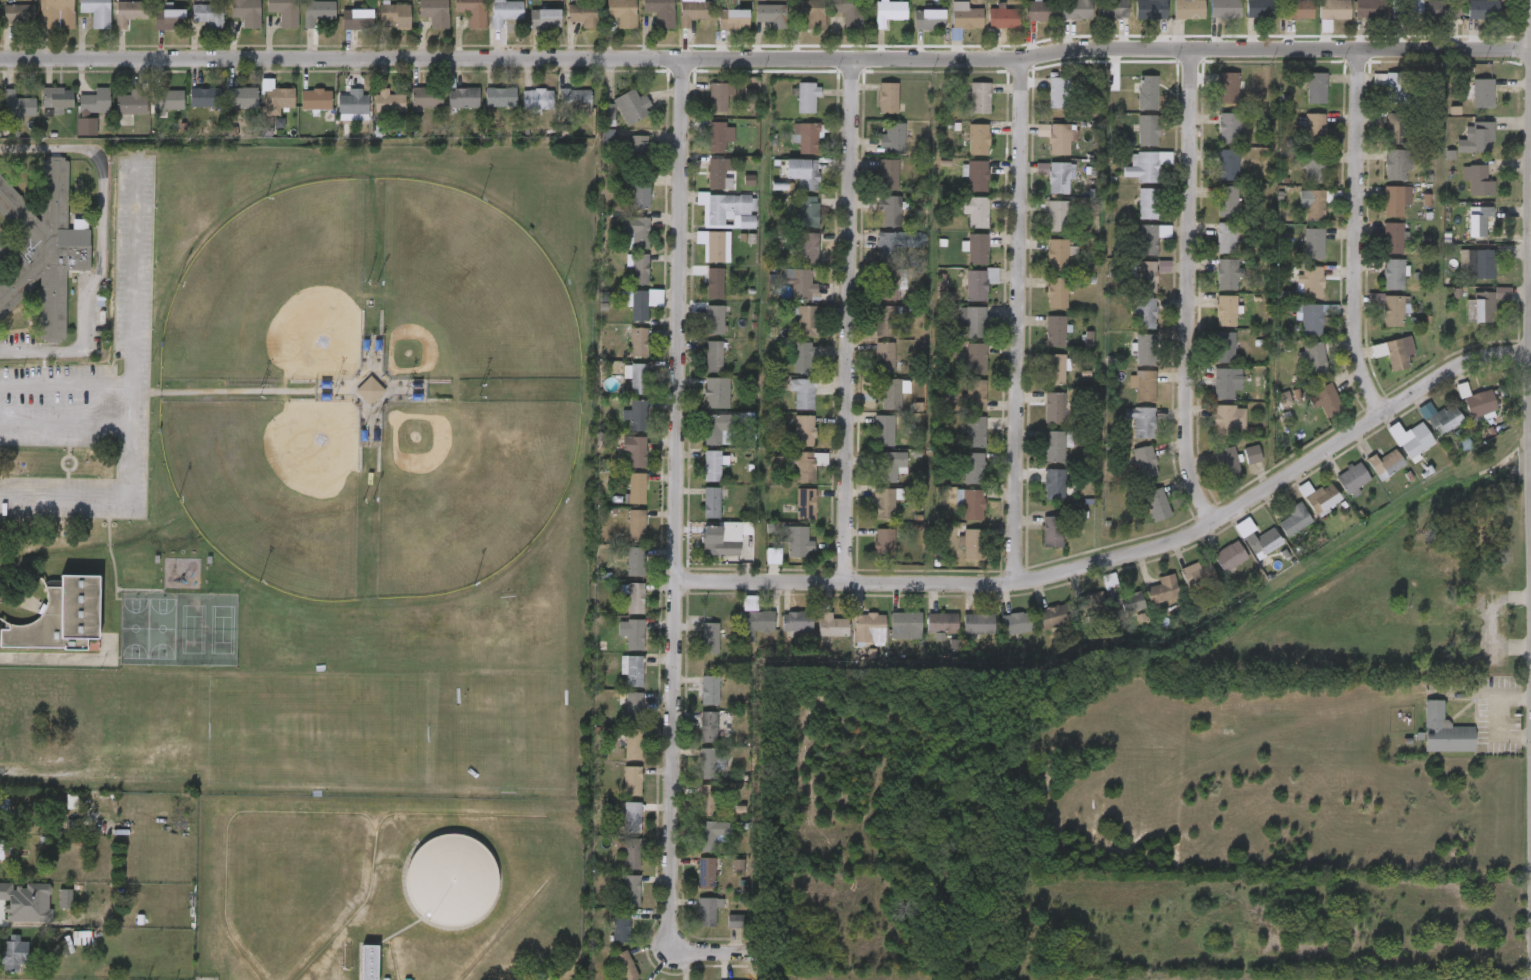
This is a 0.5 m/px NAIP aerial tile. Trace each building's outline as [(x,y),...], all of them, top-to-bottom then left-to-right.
[(40,27),(40,41),(59,41),(58,0),(29,0),(29,28),(40,27)] [(44,16),(44,0),(73,0),(73,29),(55,29),(55,16),(44,16)] [(78,13),(78,0),(109,0),(109,29),(91,29),(91,13),(78,13)] [(230,19),(230,0),(259,0),(259,25),(244,25),(244,19),(230,19)] [(266,13),(266,0),(298,0),(298,29),(280,29),(280,13),(266,13)] [(429,29),(429,17),(418,17),(418,0),(448,0),(448,29),(429,29)] [(454,13),(454,0),(485,0),(485,29),(467,29),(467,13),(454,13)] [(635,29),(618,29),(618,18),(607,18),(607,0),(635,0),(635,29)] [(627,24),(640,24),(640,41),(658,41),(658,6),(642,6),(642,0),(633,0),(632,6),(627,6),(627,24)] [(643,13),(643,0),(673,0),(673,28),(657,28),(656,13),(643,13)] [(804,30),(804,0),(824,0),(824,30),(804,30)] [(831,13),(831,0),(861,0),(861,30),(843,30),(843,13),(831,13)] [(1076,32),(1076,0),(1054,0),(1054,12),(1045,13),(1045,32),(1076,32)] [(1061,19),(1061,0),(1092,0),(1092,19),(1061,19)] [(1098,18),(1098,0),(1128,0),(1128,18),(1098,18)] [(1139,3),(1131,3),(1131,12),(1118,11),(1118,30),(1150,30),(1150,0),(1139,0),(1139,3)] [(1141,19),(1141,0),(1166,0),(1166,19),(1141,19)] [(1173,19),(1173,0),(1204,0),(1204,19),(1173,19)] [(1210,17),(1210,0),(1240,0),(1240,17),(1210,17)] [(1246,19),(1246,0),(1276,0),(1276,19),(1246,19)] [(1313,0),(1313,19),(1282,19),(1282,0),(1313,0)] [(1350,19),(1319,19),(1319,0),(1350,0),(1350,19)] [(1356,17),(1356,0),(1386,0),(1385,17),(1356,17)] [(1392,32),(1392,0),(1422,0),(1422,19),(1402,19),(1402,32),(1392,32)] [(1432,19),(1432,0),(1458,0),(1458,19),(1432,19)] [(1498,19),(1468,19),(1468,0),(1498,0),(1498,19)] [(147,2),(147,21),(116,21),(116,2),(147,2)] [(314,19),(314,29),(304,29),(304,2),(335,2),(335,19),(314,19)] [(492,29),(492,2),(522,2),(522,21),(502,21),(502,29),(492,29)] [(711,2),(711,19),(689,19),(689,29),(679,29),(679,2),(711,2)] [(906,21),(892,21),(892,30),(876,30),(876,2),(906,2),(906,21)] [(1025,21),(1025,2),(1055,2),(1055,21),(1025,21)] [(216,29),(226,29),(226,41),(245,40),(244,11),(230,11),(230,3),(215,4),(216,29)] [(596,4),(596,29),(582,29),(582,23),(567,23),(567,4),(596,4)] [(1258,11),(1251,10),(1251,4),(1239,4),(1239,11),(1230,10),(1230,30),(1257,31),(1258,11)] [(222,5),(222,29),(206,29),(206,23),(193,23),(193,5),(222,5)] [(409,5),(409,30),(382,30),(382,5),(409,5)] [(489,14),(489,5),(475,6),(476,41),(487,40),(487,32),(507,31),(507,13),(489,14)] [(3,23),(3,6),(33,6),(33,23),(3,23)] [(64,25),(76,24),(77,41),(95,41),(94,6),(63,7),(64,25)] [(283,40),(282,6),(251,7),(252,25),(264,25),(265,41),(283,40)] [(439,25),(452,25),(453,41),(471,41),(470,6),(439,6),(439,25)] [(771,29),(771,23),(755,23),(755,6),(785,6),(785,29),(771,29)] [(603,41),(621,40),(620,11),(608,11),(608,7),(591,7),(592,29),(603,29),(603,41)] [(676,14),(676,7),(666,7),(666,41),(674,41),(674,31),(694,31),(694,14),(676,14)] [(1019,28),(988,28),(988,7),(1019,7),(1019,28)] [(1008,33),(1032,34),(1033,14),(1025,14),(1025,9),(1009,8),(1008,33)] [(185,9),(185,30),(154,30),(154,9),(185,9)] [(373,9),(373,30),(342,30),(342,9),(373,9)] [(560,9),(560,29),(530,29),(530,9),(560,9)] [(717,30),(717,9),(749,9),(749,30),(717,30)] [(817,24),(828,25),(827,40),(847,41),(848,11),(817,9),(817,24)] [(944,9),(944,30),(913,30),(913,9),(944,9)] [(952,29),(952,9),(982,9),(982,29),(952,29)] [(1188,9),(1166,10),(1166,11),(1156,11),(1157,31),(1188,31),(1188,9)] [(1193,29),(1224,30),(1224,10),(1193,9),(1193,29)] [(1111,10),(1081,11),(1081,32),(1111,31),(1111,10)] [(1369,11),(1339,10),(1339,29),(1369,30),(1369,11)] [(415,30),(414,41),(432,41),(433,12),(403,11),(403,29),(415,30)] [(791,41),(809,41),(809,11),(780,12),(780,28),(790,28),(791,41)] [(1333,12),(1303,11),(1302,31),(1333,32),(1333,12)] [(1451,31),(1482,32),(1482,12),(1452,11),(1451,31)] [(1297,13),(1268,12),(1268,30),(1296,32),(1297,13)] [(101,41),(111,41),(111,32),(132,31),(131,13),(100,14),(101,41)] [(319,13),(288,14),(289,41),(299,41),(299,32),(320,31),(319,13)] [(933,52),(944,53),(944,41),(966,41),(967,22),(951,21),(951,14),(934,13),(933,52)] [(1426,27),(1426,13),(1412,13),(1411,27),(1426,27)] [(890,14),(860,14),(860,32),(891,32),(890,14)] [(1003,40),(1003,21),(988,21),(988,15),(972,15),(972,40),(1003,40)] [(19,16),(0,17),(0,34),(19,34),(19,16)] [(176,16),(176,34),(192,34),(191,40),(206,41),(207,17),(176,16)] [(395,39),(395,17),(364,16),(364,38),(395,39)] [(740,34),(755,34),(755,41),(770,41),(770,17),(740,16),(740,34)] [(552,34),(567,34),(566,41),(583,41),(583,18),(552,17),(552,34)] [(357,40),(357,21),(326,22),(327,42),(357,40)] [(545,22),(514,21),(514,40),(545,40),(545,22)] [(702,22),(702,42),(733,41),(732,21),(702,22)] [(898,21),(897,42),(928,42),(928,22),(898,21)] [(168,22),(139,22),(139,42),(168,43),(168,22)] [(1238,72),(1238,103),(1218,103),(1218,72),(1238,72)] [(1326,103),(1307,103),(1307,72),(1326,72),(1326,103)] [(1385,103),(1385,72),(1406,72),(1406,103),(1385,103)] [(1139,109),(1139,76),(1158,76),(1158,109),(1139,109)] [(1049,108),(1049,78),(1071,78),(1071,108),(1049,108)] [(1493,107),(1466,107),(1466,79),(1493,79),(1493,107)] [(726,112),(708,112),(708,83),(726,83),(726,112)] [(797,113),(797,83),(816,83),(816,113),(797,113)] [(897,114),(878,114),(878,83),(897,83),(897,114)] [(969,113),(969,83),(989,83),(989,113),(969,113)] [(1222,85),(1202,84),(1201,115),(1221,116),(1222,85)] [(1310,116),(1310,85),(1290,85),(1290,115),(1310,116)] [(1356,85),(1356,97),(1369,97),(1370,113),(1389,112),(1389,85),(1356,85)] [(71,107),(63,107),(63,113),(51,113),(51,109),(42,109),(42,87),(71,87),(71,107)] [(256,87),(256,108),(226,108),(226,87),(256,87)] [(1053,88),(1033,87),(1032,120),(1051,120),(1053,88)] [(78,113),(78,95),(94,95),(94,88),(109,88),(109,113),(78,113)] [(220,88),(220,107),(190,107),(190,88),(220,88)] [(264,116),(264,89),(293,88),(293,107),(280,107),(280,115),(264,116)] [(448,109),(448,88),(478,88),(478,109),(448,109)] [(643,95),(650,106),(644,110),(647,115),(632,124),(616,98),(632,88),(638,98),(643,95)] [(36,118),(3,119),(3,89),(14,89),(14,99),(35,98),(36,118)] [(146,94),(146,114),(115,114),(115,95),(129,95),(129,89),(140,89),(140,94),(146,94)] [(182,109),(152,109),(152,89),(182,89),(182,109)] [(300,109),(300,89),(331,89),(331,109),(300,109)] [(361,89),(361,95),(367,95),(367,113),(343,113),(343,89),(361,89)] [(388,95),(404,95),(404,112),(374,112),(374,89),(388,89),(388,95)] [(441,108),(415,108),(415,89),(441,89),(441,108)] [(515,107),(485,107),(485,89),(515,89),(515,107)] [(522,89),(552,89),(552,109),(522,109),(522,89)] [(591,89),(591,109),(560,109),(560,89),(591,89)] [(279,120),(279,100),(258,100),(258,91),(247,92),(248,128),(264,127),(264,120),(279,120)] [(1477,120),(1477,93),(1449,92),(1449,111),(1456,111),(1456,120),(1477,120)] [(719,107),(719,95),(695,95),(694,124),(711,124),(711,107),(719,107)] [(799,126),(799,109),(804,109),(805,96),(782,95),(781,125),(799,126)] [(882,95),(863,95),(862,126),(881,126),(882,95)] [(974,95),(954,95),(954,125),(974,126),(974,95)] [(1121,95),(1122,120),(1139,120),(1138,95),(1121,95)] [(241,120),(242,100),(211,99),(211,119),(241,120)] [(396,120),(426,120),(427,100),(396,99),(396,120)] [(501,100),(470,99),(469,118),(500,119),(501,100)] [(57,100),(27,101),(27,120),(38,120),(38,127),(48,127),(48,121),(57,120),(57,100)] [(63,124),(94,126),(95,100),(80,100),(80,107),(64,106),(63,124)] [(175,100),(174,119),(202,119),(203,100),(175,100)] [(353,107),(346,107),(346,101),(333,100),(332,107),(322,106),(321,126),(352,127),(353,107)] [(360,125),(390,124),(389,106),(373,106),(373,100),(360,101),(360,125)] [(433,120),(464,120),(463,100),(433,100),(433,120)] [(597,110),(610,138),(633,128),(629,120),(634,118),(629,106),(622,110),(618,100),(597,110)] [(285,102),(285,122),(316,121),(316,101),(285,102)] [(507,101),(506,121),(537,122),(537,102),(507,101)] [(575,101),(541,101),(542,124),(576,124),(575,101)] [(168,103),(138,103),(138,122),(168,122),(168,103)] [(101,105),(100,126),(131,127),(131,105),(101,105)] [(20,127),(20,110),(0,110),(0,127),(20,127)] [(1218,144),(1218,113),(1238,113),(1238,144),(1218,144)] [(1304,113),(1325,113),(1325,140),(1304,140),(1304,113)] [(1386,113),(1407,113),(1407,143),(1386,143),(1386,113)] [(1158,115),(1158,146),(1138,146),(1138,115),(1158,115)] [(1493,121),(1493,152),(1455,152),(1455,140),(1465,140),(1465,121),(1493,121)] [(708,153),(708,122),(725,122),(725,139),(725,153),(708,153)] [(818,123),(818,154),(799,154),(799,142),(794,142),(794,123),(818,123)] [(903,123),(903,153),(879,153),(879,134),(885,134),(885,123),(903,123)] [(966,155),(966,124),(988,124),(988,155),(966,155)] [(1069,124),(1069,155),(1049,155),(1049,124),(1069,124)] [(1225,126),(1203,125),(1202,155),(1224,155),(1225,126)] [(1370,155),(1387,156),(1388,126),(1371,125),(1370,155)] [(1289,151),(1309,151),(1308,126),(1288,126),(1289,151)] [(1121,158),(1142,158),(1142,128),(1122,127),(1121,158)] [(718,139),(710,139),(710,134),(693,134),(694,165),(710,164),(710,154),(718,154),(718,139)] [(802,166),(802,150),(805,149),(805,135),(776,136),(777,155),(783,155),(783,167),(802,166)] [(888,163),(889,135),(870,135),(870,146),(864,146),(863,163),(888,163)] [(1440,165),(1474,164),(1474,154),(1478,154),(1477,135),(1448,136),(1449,151),(1440,152),(1440,165)] [(623,136),(648,136),(648,160),(623,160),(623,136)] [(972,167),(973,136),(952,136),(952,167),(972,167)] [(1061,153),(1061,137),(1020,136),(1020,148),(1033,149),(1032,166),(1053,167),(1054,153),(1061,153)] [(615,171),(633,171),(632,147),(615,148),(615,171)] [(1411,149),(1411,179),(1384,179),(1384,149),(1411,149)] [(1218,180),(1218,150),(1238,150),(1238,180),(1218,180)] [(1170,163),(1157,163),(1157,181),(1123,181),(1122,166),(1137,166),(1136,152),(1170,152),(1170,163)] [(1304,152),(1323,152),(1323,183),(1304,183),(1304,152)] [(708,159),(730,159),(730,171),(724,171),(724,189),(708,189),(708,159)] [(797,191),(797,160),(818,160),(818,191),(797,191)] [(877,160),(900,160),(900,190),(877,190),(877,160)] [(966,192),(966,161),(987,161),(987,192),(966,192)] [(1396,182),(1395,161),(1368,162),(1369,193),(1389,192),(1388,182),(1396,182)] [(1202,193),(1222,192),(1222,162),(1202,162),(1202,193)] [(1048,194),(1048,163),(1070,163),(1070,194),(1048,194)] [(1155,176),(1155,164),(1114,165),(1114,178),(1106,179),(1106,189),(1121,189),(1121,195),(1143,194),(1142,176),(1155,176)] [(1469,196),(1469,165),(1487,165),(1487,181),(1493,181),(1493,196),(1469,196)] [(1308,194),(1308,168),(1288,168),(1287,194),(1308,194)] [(708,182),(714,182),(714,171),(693,170),(692,201),(716,201),(716,190),(708,190),(708,182)] [(801,203),(802,172),(770,171),(770,190),(782,191),(782,202),(801,203)] [(882,172),(863,171),(862,202),(882,203),(882,172)] [(632,208),(632,173),(649,173),(649,208),(632,208)] [(971,204),(972,174),(945,173),(945,189),(951,189),(951,203),(971,204)] [(1033,174),(1032,205),(1057,205),(1057,175),(1033,174)] [(1032,175),(1020,175),(1019,186),(1032,187),(1032,175)] [(1470,177),(1445,178),(1445,193),(1452,193),(1453,208),(1478,207),(1478,193),(1470,193),(1470,177)] [(1236,216),(1218,216),(1218,186),(1236,186),(1236,216)] [(1411,204),(1403,204),(1403,216),(1383,216),(1383,186),(1411,186),(1411,204)] [(23,349),(28,354),(49,354),(51,282),(74,283),(75,242),(52,241),(53,193),(36,212),(36,188),(26,188),(25,227),(7,211),(0,211),(0,227),(16,242),(15,280),(0,296),(0,315),(3,315),(3,301),(9,306),(25,289),(23,349)] [(1138,219),(1138,188),(1158,188),(1158,219),(1138,219)] [(1299,208),(1299,190),(1324,190),(1324,220),(1305,220),(1305,208),(1299,208)] [(635,193),(618,192),(616,220),(633,221),(635,193)] [(756,202),(771,202),(771,193),(756,192),(756,202)] [(752,227),(704,227),(704,206),(696,206),(696,194),(754,194),(754,212),(752,212),(752,227)] [(818,196),(818,227),(798,227),(798,196),(818,196)] [(900,196),(900,227),(880,227),(880,196),(900,196)] [(988,198),(988,228),(967,228),(967,215),(962,215),(962,198),(988,198)] [(1202,228),(1221,229),(1221,198),(1202,198),(1202,228)] [(1386,229),(1386,216),(1394,217),(1394,198),(1368,198),(1367,229),(1386,229)] [(1122,231),(1143,231),(1142,200),(1122,200),(1122,231)] [(1069,233),(1047,233),(1047,201),(1069,201),(1069,233)] [(1283,202),(1282,219),(1289,219),(1289,233),(1308,233),(1308,212),(1324,213),(1324,203),(1283,202)] [(739,241),(739,228),(734,228),(734,207),(680,206),(680,217),(688,217),(687,239),(708,239),(708,231),(717,231),(717,240),(739,241)] [(1486,237),(1468,237),(1468,207),(1493,207),(1493,216),(1486,216),(1486,237)] [(802,239),(803,209),(784,208),(783,238),(802,239)] [(867,238),(885,238),(885,210),(862,209),(862,222),(867,222),(867,238)] [(972,210),(946,209),(946,226),(952,226),(952,239),(971,240),(972,210)] [(1050,213),(1030,213),(1031,244),(1051,243),(1050,213)] [(648,218),(648,248),(630,248),(630,218),(648,218)] [(1451,219),(1452,249),(1470,249),(1469,229),(1476,229),(1476,219),(1451,219)] [(1236,253),(1216,253),(1216,222),(1236,222),(1236,253)] [(1383,253),(1383,222),(1403,222),(1403,253),(1383,253)] [(1169,225),(1169,237),(1156,237),(1156,255),(1137,255),(1137,225),(1169,225)] [(1323,228),(1323,259),(1304,259),(1304,228),(1323,228)] [(605,245),(617,245),(617,260),(633,261),(634,230),(606,229),(605,245)] [(706,243),(695,243),(695,232),(728,232),(728,263),(706,263),(706,243)] [(877,263),(877,233),(898,233),(898,263),(877,263)] [(968,265),(967,234),(998,233),(999,247),(987,247),(987,265),(968,265)] [(1367,265),(1386,266),(1387,235),(1367,234),(1367,265)] [(1200,265),(1220,266),(1221,235),(1201,235),(1200,265)] [(815,236),(815,264),(799,264),(799,236),(815,236)] [(1141,267),(1141,250),(1154,250),(1155,237),(1122,237),(1121,267),(1141,267)] [(1047,270),(1047,239),(1067,239),(1067,270),(1047,270)] [(1307,272),(1308,241),(1288,241),(1287,272),(1307,272)] [(713,274),(714,244),(680,243),(680,256),(688,256),(688,274),(713,274)] [(861,271),(881,271),(881,255),(884,255),(885,245),(862,244),(861,271)] [(803,245),(786,245),(785,276),(802,276),(803,245)] [(972,246),(952,246),(952,253),(944,253),(944,263),(952,263),(952,276),(971,277),(972,246)] [(1459,278),(1459,249),(1494,250),(1494,279),(1459,278)] [(1051,251),(1030,252),(1031,282),(1052,282),(1051,251)] [(648,284),(632,284),(632,254),(648,254),(648,284)] [(1216,290),(1216,259),(1238,259),(1238,290),(1216,290)] [(1405,259),(1405,290),(1383,290),(1383,259),(1405,259)] [(1157,291),(1135,291),(1135,261),(1157,261),(1157,291)] [(1443,262),(1443,290),(1478,290),(1478,262),(1443,262)] [(632,297),(633,266),(611,266),(610,279),(618,279),(618,296),(632,297)] [(1301,298),(1301,266),(1323,266),(1323,298),(1301,298)] [(706,269),(723,269),(723,299),(706,299),(706,269)] [(818,284),(818,301),(792,301),(792,282),(789,282),(789,270),(810,270),(810,284),(818,284)] [(876,300),(876,270),(898,270),(898,300),(876,300)] [(986,270),(986,301),(966,301),(966,270),(986,270)] [(1221,302),(1222,272),(1201,271),(1200,301),(1221,302)] [(1387,271),(1367,271),(1367,302),(1388,302),(1387,271)] [(1140,305),(1140,274),(1121,273),(1120,304),(1140,305)] [(1067,309),(1046,309),(1046,278),(1067,278),(1067,309)] [(1306,310),(1306,279),(1286,278),(1286,287),(1280,286),(1280,296),(1285,296),(1285,309),(1306,310)] [(691,311),(708,311),(707,280),(691,280),(691,311)] [(776,312),(799,312),(799,295),(796,295),(796,281),(766,281),(766,295),(776,295),(776,312)] [(982,281),(949,282),(950,314),(971,313),(970,296),(982,295),(982,281)] [(883,285),(864,284),(863,312),(882,313),(883,285)] [(1051,290),(1031,289),(1031,320),(1051,320),(1051,290)] [(647,321),(631,321),(631,305),(620,306),(619,291),(662,290),(662,306),(646,306),(647,321)] [(1493,321),(1468,321),(1468,292),(1493,292),(1493,321)] [(1216,326),(1216,295),(1235,295),(1235,326),(1216,326)] [(1403,296),(1403,327),(1383,327),(1383,296),(1403,296)] [(1155,298),(1155,328),(1134,328),(1134,298),(1155,298)] [(1457,304),(1457,312),(1450,311),(1449,334),(1476,335),(1477,311),(1494,312),(1494,299),(1478,299),(1478,304),(1457,304)] [(631,303),(616,302),(615,333),(631,333),(631,303)] [(1322,335),(1298,335),(1298,304),(1322,304),(1322,335)] [(705,334),(705,305),(724,306),(724,334),(705,334)] [(817,306),(817,337),(796,337),(796,306),(817,306)] [(896,336),(876,336),(876,306),(896,306),(896,336)] [(961,337),(961,307),(985,307),(985,337),(961,337)] [(1220,307),(1200,307),(1200,338),(1220,338),(1220,307)] [(1386,339),(1387,307),(1352,307),(1352,316),(1367,316),(1366,338),(1386,339)] [(1139,340),(1139,310),(1118,310),(1118,325),(1123,325),(1123,340),(1139,340)] [(1046,316),(1065,316),(1065,346),(1046,346),(1046,316)] [(1286,330),(1285,347),(1307,348),(1308,317),(1279,316),(1278,330),(1286,330)] [(708,317),(691,318),(692,347),(708,346),(708,317)] [(801,349),(802,319),(783,318),(782,348),(801,349)] [(880,349),(881,318),(860,318),(859,348),(880,349)] [(969,319),(943,320),(943,335),(950,335),(950,350),(970,349),(969,319)] [(647,328),(647,357),(629,357),(629,328),(647,328)] [(1049,359),(1049,328),(1030,328),(1029,359),(1049,359)] [(1214,362),(1214,332),(1234,332),(1234,362),(1214,362)] [(1136,334),(1155,334),(1155,364),(1136,364),(1136,334)] [(1391,371),(1383,342),(1402,337),(1410,367),(1391,371)] [(614,369),(632,369),(632,340),(614,340),(614,369)] [(721,372),(705,372),(705,341),(722,341),(721,372)] [(793,342),(813,342),(813,372),(793,372),(793,342)] [(894,342),(894,374),(875,374),(875,342),(894,342)] [(1326,373),(1307,375),(1303,345),(1322,342),(1326,373)] [(1077,343),(1069,343),(1068,358),(1076,359),(1077,343)] [(966,344),(986,344),(986,375),(966,375),(966,344)] [(1218,375),(1219,344),(1199,344),(1198,374),(1218,375)] [(1119,376),(1138,377),(1139,346),(1120,346),(1119,376)] [(1367,354),(1374,384),(1393,379),(1391,368),(1398,366),(1394,348),(1367,354)] [(706,353),(690,353),(690,383),(706,384),(706,353)] [(878,385),(878,355),(859,354),(859,385),(878,385)] [(1044,354),(1065,354),(1065,385),(1044,385),(1044,354)] [(1287,357),(1293,386),(1311,383),(1305,354),(1287,357)] [(778,355),(777,384),(798,385),(800,356),(778,355)] [(951,386),(970,386),(970,355),(950,356),(951,386)] [(648,395),(629,395),(629,364),(648,364),(648,395)] [(1049,366),(1033,366),(1032,396),(1048,397),(1049,366)] [(1233,399),(1213,399),(1213,380),(1202,380),(1202,368),(1233,368),(1233,399)] [(1135,401),(1135,370),(1155,370),(1155,401),(1135,401)] [(705,408),(705,377),(728,377),(728,393),(722,393),(722,408),(705,408)] [(794,391),(789,391),(789,379),(814,379),(814,409),(794,409),(794,391)] [(900,409),(876,409),(876,379),(900,379),(900,409)] [(984,410),(965,410),(965,379),(985,380),(984,410)] [(1222,381),(1198,380),(1197,410),(1218,411),(1218,397),(1221,397),(1222,381)] [(1325,418),(1320,405),(1315,407),(1309,390),(1331,382),(1342,411),(1325,418)] [(1119,413),(1139,413),(1139,384),(1113,384),(1113,400),(1120,400),(1119,413)] [(714,390),(689,389),(689,420),(713,421),(714,390)] [(1497,409),(1469,417),(1464,397),(1491,389),(1497,409)] [(779,421),(799,422),(799,391),(773,391),(773,403),(779,403),(779,421)] [(863,421),(885,422),(885,404),(894,405),(894,392),(867,391),(867,406),(863,406),(863,421)] [(952,392),(951,421),(969,422),(970,393),(952,392)] [(1064,392),(1064,424),(1044,424),(1044,392),(1064,392)] [(1308,430),(1325,424),(1317,394),(1296,400),(1298,408),(1292,410),(1295,421),(1305,418),(1308,430)] [(1454,407),(1448,394),(1438,397),(1444,411),(1454,407)] [(646,430),(630,430),(630,400),(646,400),(646,430)] [(1436,413),(1450,402),(1463,419),(1439,437),(1417,410),(1428,402),(1436,413)] [(1452,430),(1480,424),(1475,402),(1448,408),(1452,430)] [(1028,435),(1049,435),(1049,404),(1028,404),(1028,435)] [(1214,405),(1244,405),(1244,434),(1214,434),(1214,405)] [(1153,407),(1153,438),(1134,438),(1134,418),(1125,418),(1125,407),(1153,407)] [(614,422),(608,422),(607,442),(630,443),(631,412),(614,412),(614,422)] [(1402,420),(1420,449),(1446,432),(1438,418),(1429,424),(1426,420),(1419,424),(1412,413),(1402,420)] [(706,414),(720,414),(720,445),(706,445),(706,414)] [(793,446),(793,416),(813,416),(813,446),(793,446)] [(873,446),(873,416),(893,416),(893,446),(873,446)] [(985,447),(964,447),(964,416),(985,416),(985,447)] [(1199,418),(1198,445),(1229,445),(1229,418),(1199,418)] [(1117,450),(1138,450),(1137,419),(1108,420),(1108,430),(1116,430),(1117,450)] [(1403,433),(1421,421),(1435,442),(1408,460),(1387,428),(1396,422),(1403,433)] [(690,426),(689,456),(711,456),(712,426),(690,426)] [(778,458),(798,458),(798,427),(779,427),(778,458)] [(878,458),(879,428),(859,427),(858,458),(878,458)] [(969,459),(969,429),(949,428),(948,458),(969,459)] [(1044,462),(1044,432),(1072,432),(1072,448),(1065,448),(1065,462),(1044,462)] [(1405,433),(1386,444),(1381,434),(1372,439),(1393,477),(1404,471),(1401,465),(1418,456),(1405,433)] [(622,453),(622,437),(645,437),(645,468),(629,468),(629,453),(622,453)] [(1157,475),(1136,479),(1132,449),(1152,446),(1157,475)] [(1239,477),(1221,480),(1216,449),(1234,446),(1239,477)] [(1247,462),(1245,447),(1258,446),(1260,461),(1247,462)] [(606,465),(614,465),(613,479),(630,480),(631,449),(607,448),(606,465)] [(1381,481),(1365,460),(1374,453),(1379,460),(1394,449),(1405,463),(1381,481)] [(720,481),(703,481),(703,451),(720,451),(720,481)] [(795,483),(795,453),(815,453),(815,483),(795,483)] [(876,453),(906,453),(905,471),(897,471),(897,482),(876,482),(876,453)] [(963,484),(963,453),(983,453),(983,484),(963,484)] [(1116,460),(1121,492),(1141,488),(1136,457),(1116,460)] [(1206,492),(1225,487),(1217,457),(1198,463),(1206,492)] [(1361,470),(1358,466),(1350,470),(1362,492),(1388,478),(1379,461),(1361,470)] [(1371,481),(1346,494),(1335,476),(1360,462),(1371,481)] [(689,464),(688,493),(705,493),(705,477),(712,477),(713,464),(689,464)] [(780,495),(799,495),(800,476),(811,476),(811,465),(781,464),(780,495)] [(891,464),(866,464),(866,494),(881,495),(881,478),(890,479),(891,464)] [(969,465),(948,464),(947,495),(968,496),(969,465)] [(1044,501),(1044,469),(1064,469),(1064,501),(1044,501)] [(645,473),(645,504),(629,504),(629,473),(645,473)] [(1354,492),(1343,473),(1319,487),(1334,511),(1344,505),(1341,500),(1354,492)] [(1049,482),(1028,481),(1027,511),(1048,512),(1049,482)] [(1311,513),(1301,485),(1308,483),(1311,491),(1333,483),(1341,502),(1311,513)] [(630,485),(613,485),(613,515),(629,515),(630,485)] [(703,518),(703,488),(719,488),(719,518),(703,518)] [(1154,523),(1144,494),(1162,488),(1172,517),(1154,523)] [(815,489),(815,520),(796,520),(796,489),(815,489)] [(876,519),(876,489),(894,489),(894,519),(876,519)] [(962,515),(962,490),(983,490),(983,515),(962,515)] [(704,499),(688,499),(688,529),(704,530),(704,499)] [(1137,534),(1155,527),(1145,499),(1127,505),(1137,534)] [(780,531),(799,531),(800,501),(780,500),(780,531)] [(859,530),(878,531),(879,511),(886,511),(886,501),(859,500),(859,530)] [(947,517),(947,532),(967,533),(967,502),(939,501),(939,517),(947,517)] [(1287,508),(1303,502),(1310,526),(1284,534),(1280,521),(1290,518),(1287,508)] [(645,510),(645,541),(628,541),(628,510),(645,510)] [(1274,528),(1262,533),(1269,548),(1296,536),(1285,513),(1270,520),(1274,528)] [(1043,516),(1069,516),(1069,533),(1062,533),(1062,549),(1043,549),(1043,516)] [(629,521),(612,521),(612,550),(629,550),(629,521)] [(702,524),(752,524),(752,535),(740,535),(740,556),(702,556),(702,524)] [(780,543),(780,526),(807,526),(807,541),(813,541),(813,557),(786,557),(786,543),(780,543)] [(963,560),(963,527),(983,527),(983,560),(963,560)] [(1258,559),(1243,537),(1251,531),(1256,538),(1272,527),(1283,543),(1258,559)] [(874,558),(874,529),(894,529),(894,558),(874,558)] [(1026,559),(1045,559),(1046,529),(1026,529),(1026,559)] [(686,567),(724,567),(724,536),(686,536),(686,567)] [(791,538),(771,539),(772,569),(791,569),(791,562),(798,562),(798,553),(792,553),(791,538)] [(1239,549),(1235,543),(1227,548),(1240,571),(1266,556),(1256,539),(1239,549)] [(878,565),(879,540),(859,540),(858,564),(878,565)] [(966,541),(944,541),(944,557),(947,557),(947,572),(966,572),(966,541)] [(1248,559),(1223,573),(1213,554),(1238,541),(1248,559)] [(645,547),(645,577),(627,577),(627,547),(645,547)] [(1205,585),(1231,572),(1221,552),(1196,565),(1205,585)] [(610,588),(628,588),(629,559),(611,559),(610,588)] [(1214,580),(1185,587),(1181,567),(1209,560),(1214,580)] [(1163,581),(1171,600),(1198,589),(1191,570),(1163,581)] [(1180,596),(1151,604),(1143,576),(1154,573),(1155,579),(1173,573),(1180,596)] [(62,648),(0,647),(0,629),(3,629),(3,625),(3,621),(7,623),(14,625),(21,625),(28,623),(35,620),(40,615),(44,608),(46,600),(46,592),(44,584),(43,583),(47,580),(60,580),(60,575),(99,575),(99,640),(85,640),(84,652),(62,652),(62,648)] [(644,584),(643,615),(626,615),(627,584),(644,584)] [(1104,607),(1100,584),(1088,587),(1096,626),(1128,620),(1124,603),(1104,607)] [(1141,589),(1143,596),(1130,599),(1133,615),(1163,609),(1158,585),(1141,589)] [(1080,618),(1074,599),(1099,591),(1106,610),(1080,618)] [(1111,598),(1140,591),(1144,607),(1116,615),(1111,598)] [(611,625),(628,626),(628,595),(612,594),(611,625)] [(1070,625),(1090,619),(1085,602),(1065,608),(1070,625)] [(1050,632),(1039,618),(1059,603),(1070,616),(1050,632)] [(727,622),(741,622),(741,608),(727,608),(727,622)] [(774,632),(743,632),(743,611),(774,611),(774,632)] [(782,632),(782,611),(811,611),(811,632),(782,632)] [(848,619),(848,636),(818,636),(818,613),(832,613),(832,619),(848,619)] [(891,613),(920,613),(920,638),(891,638),(891,613)] [(958,613),(958,634),(927,634),(927,613),(958,613)] [(1002,613),(1029,613),(1029,634),(1002,634),(1002,613)] [(854,614),(885,614),(885,640),(854,640),(854,614)] [(964,615),(992,615),(992,634),(964,634),(964,615)] [(1022,622),(1027,643),(1054,636),(1048,615),(1022,622)] [(625,621),(643,621),(643,650),(625,650),(625,621)] [(718,623),(718,654),(701,654),(701,623),(718,623)] [(758,623),(728,623),(727,651),(737,651),(737,643),(758,643),(758,623)] [(833,631),(816,630),(816,624),(803,624),(802,648),(832,648),(833,631)] [(905,650),(905,624),(874,624),(875,651),(905,650)] [(985,626),(987,646),(1017,644),(1015,624),(985,626)] [(941,625),(910,625),(909,644),(918,644),(918,651),(928,652),(928,645),(941,645),(941,625)] [(978,626),(947,625),(946,645),(978,646),(978,626)] [(837,654),(869,654),(869,626),(838,626),(837,654)] [(765,643),(796,643),(796,628),(766,627),(765,643)] [(627,631),(602,632),(602,649),(619,649),(619,661),(628,661),(627,631)] [(702,665),(703,635),(686,634),(686,665),(702,665)] [(642,687),(625,687),(625,656),(642,656),(642,687)] [(627,698),(627,668),(605,667),(604,686),(611,686),(610,698),(627,698)] [(701,704),(701,676),(719,676),(719,704),(701,704)] [(703,717),(703,688),(686,687),(685,716),(703,717)] [(625,693),(642,693),(642,724),(625,724),(625,693)] [(1472,751),(1424,751),(1424,700),(1442,700),(1442,726),(1472,726),(1472,751)] [(609,704),(610,730),(626,729),(626,704),(609,704)] [(1457,738),(1428,739),(1428,711),(1408,712),(1408,763),(1457,763),(1457,738)] [(730,712),(730,735),(718,735),(718,742),(700,742),(700,712),(730,712)] [(684,753),(700,754),(701,723),(685,723),(684,753)] [(641,730),(641,759),(625,759),(625,730),(641,730)] [(628,771),(628,746),(609,747),(610,772),(628,771)] [(699,748),(719,748),(719,780),(699,780),(699,748)] [(683,789),(708,790),(709,768),(701,767),(701,760),(684,760),(683,789)] [(623,796),(623,768),(641,768),(641,796),(623,796)] [(607,806),(625,807),(625,778),(608,778),(607,806)] [(699,815),(699,785),(719,785),(719,815),(699,815)] [(683,827),(698,826),(697,796),(682,797),(683,827)] [(641,802),(641,833),(624,833),(624,802),(641,802)] [(625,844),(625,814),(609,813),(608,844),(625,844)] [(699,852),(699,822),(729,822),(729,837),(715,837),(715,852),(699,852)] [(683,863),(699,863),(699,846),(713,846),(713,833),(683,832),(683,863)] [(625,839),(640,839),(640,870),(625,870),(625,839)] [(607,880),(624,881),(625,851),(601,851),(601,866),(608,866),(607,880)] [(699,889),(699,858),(715,858),(715,889),(699,889)] [(699,869),(683,869),(682,900),(698,900),(699,869)] [(728,871),(717,871),(717,884),(728,885),(728,871)] [(639,906),(623,906),(623,876),(639,876),(639,906)] [(623,917),(624,887),(607,887),(606,917),(623,917)] [(37,933),(37,922),(33,921),(33,896),(9,895),(9,898),(0,898),(0,933),(37,933)] [(716,909),(715,928),(696,928),(697,898),(724,899),(724,909),(716,909)] [(57,901),(43,901),(43,920),(57,920),(57,901)] [(699,939),(700,919),(707,919),(708,910),(682,909),(681,938),(699,939)] [(630,943),(614,943),(614,912),(630,912),(630,943)] [(743,915),(743,928),(728,928),(728,915),(743,915)] [(615,924),(596,923),(595,954),(613,954),(615,924)] [(711,940),(733,940),(732,926),(711,926),(711,940)] [(27,964),(18,964),(18,973),(2,972),(2,935),(27,935),(27,964)] [(58,944),(59,954),(77,953),(76,943),(58,944)] [(639,979),(636,979),(622,979),(612,957),(627,950),(639,979)] [(362,957),(346,957),(346,979),(362,979),(362,957)]
